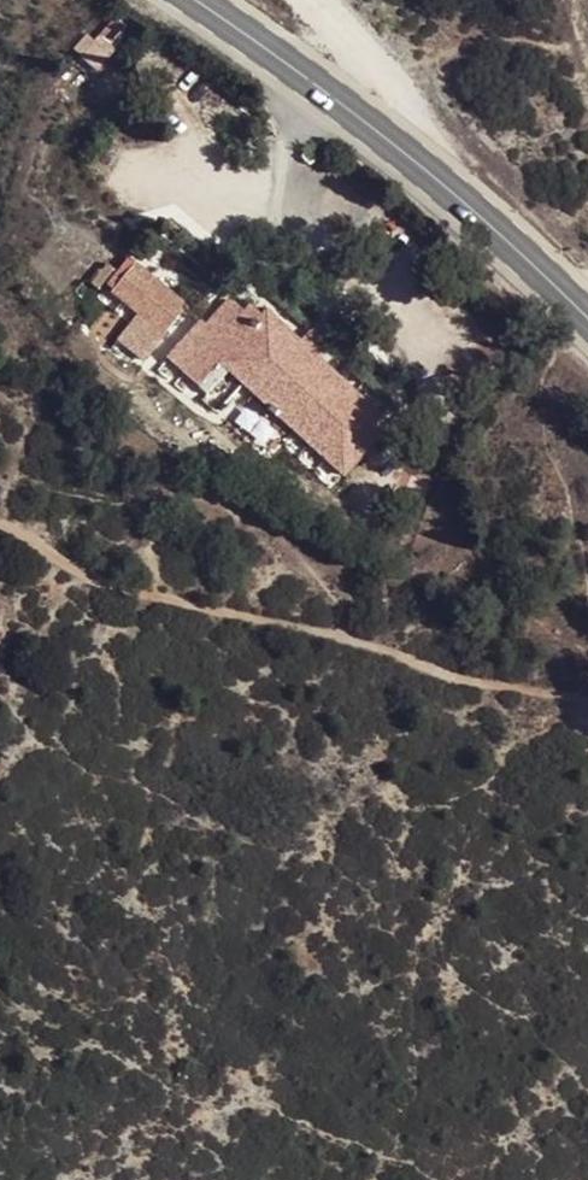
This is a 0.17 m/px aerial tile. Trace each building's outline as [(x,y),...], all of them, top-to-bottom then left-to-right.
[(128,25),(116,14),(93,42),(80,57),(100,69),(117,49),(113,44),(128,25)] [(80,57),(93,42),(85,35),(73,51),(80,57)] [(190,305),(137,261),(110,292),(137,313),(119,338),(148,360),(190,305)] [(102,290),(118,271),(109,265),(93,284),(102,290)] [(391,422),(314,353),(304,341),(269,307),(263,313),(250,304),(223,333),(206,317),(169,356),(210,392),(228,371),(343,476),(364,454),(374,443),(391,422)] [(304,341),(314,353),(328,338),(316,328),(304,341)] [(374,443),(364,454),(372,463),(381,449),(374,443)]
